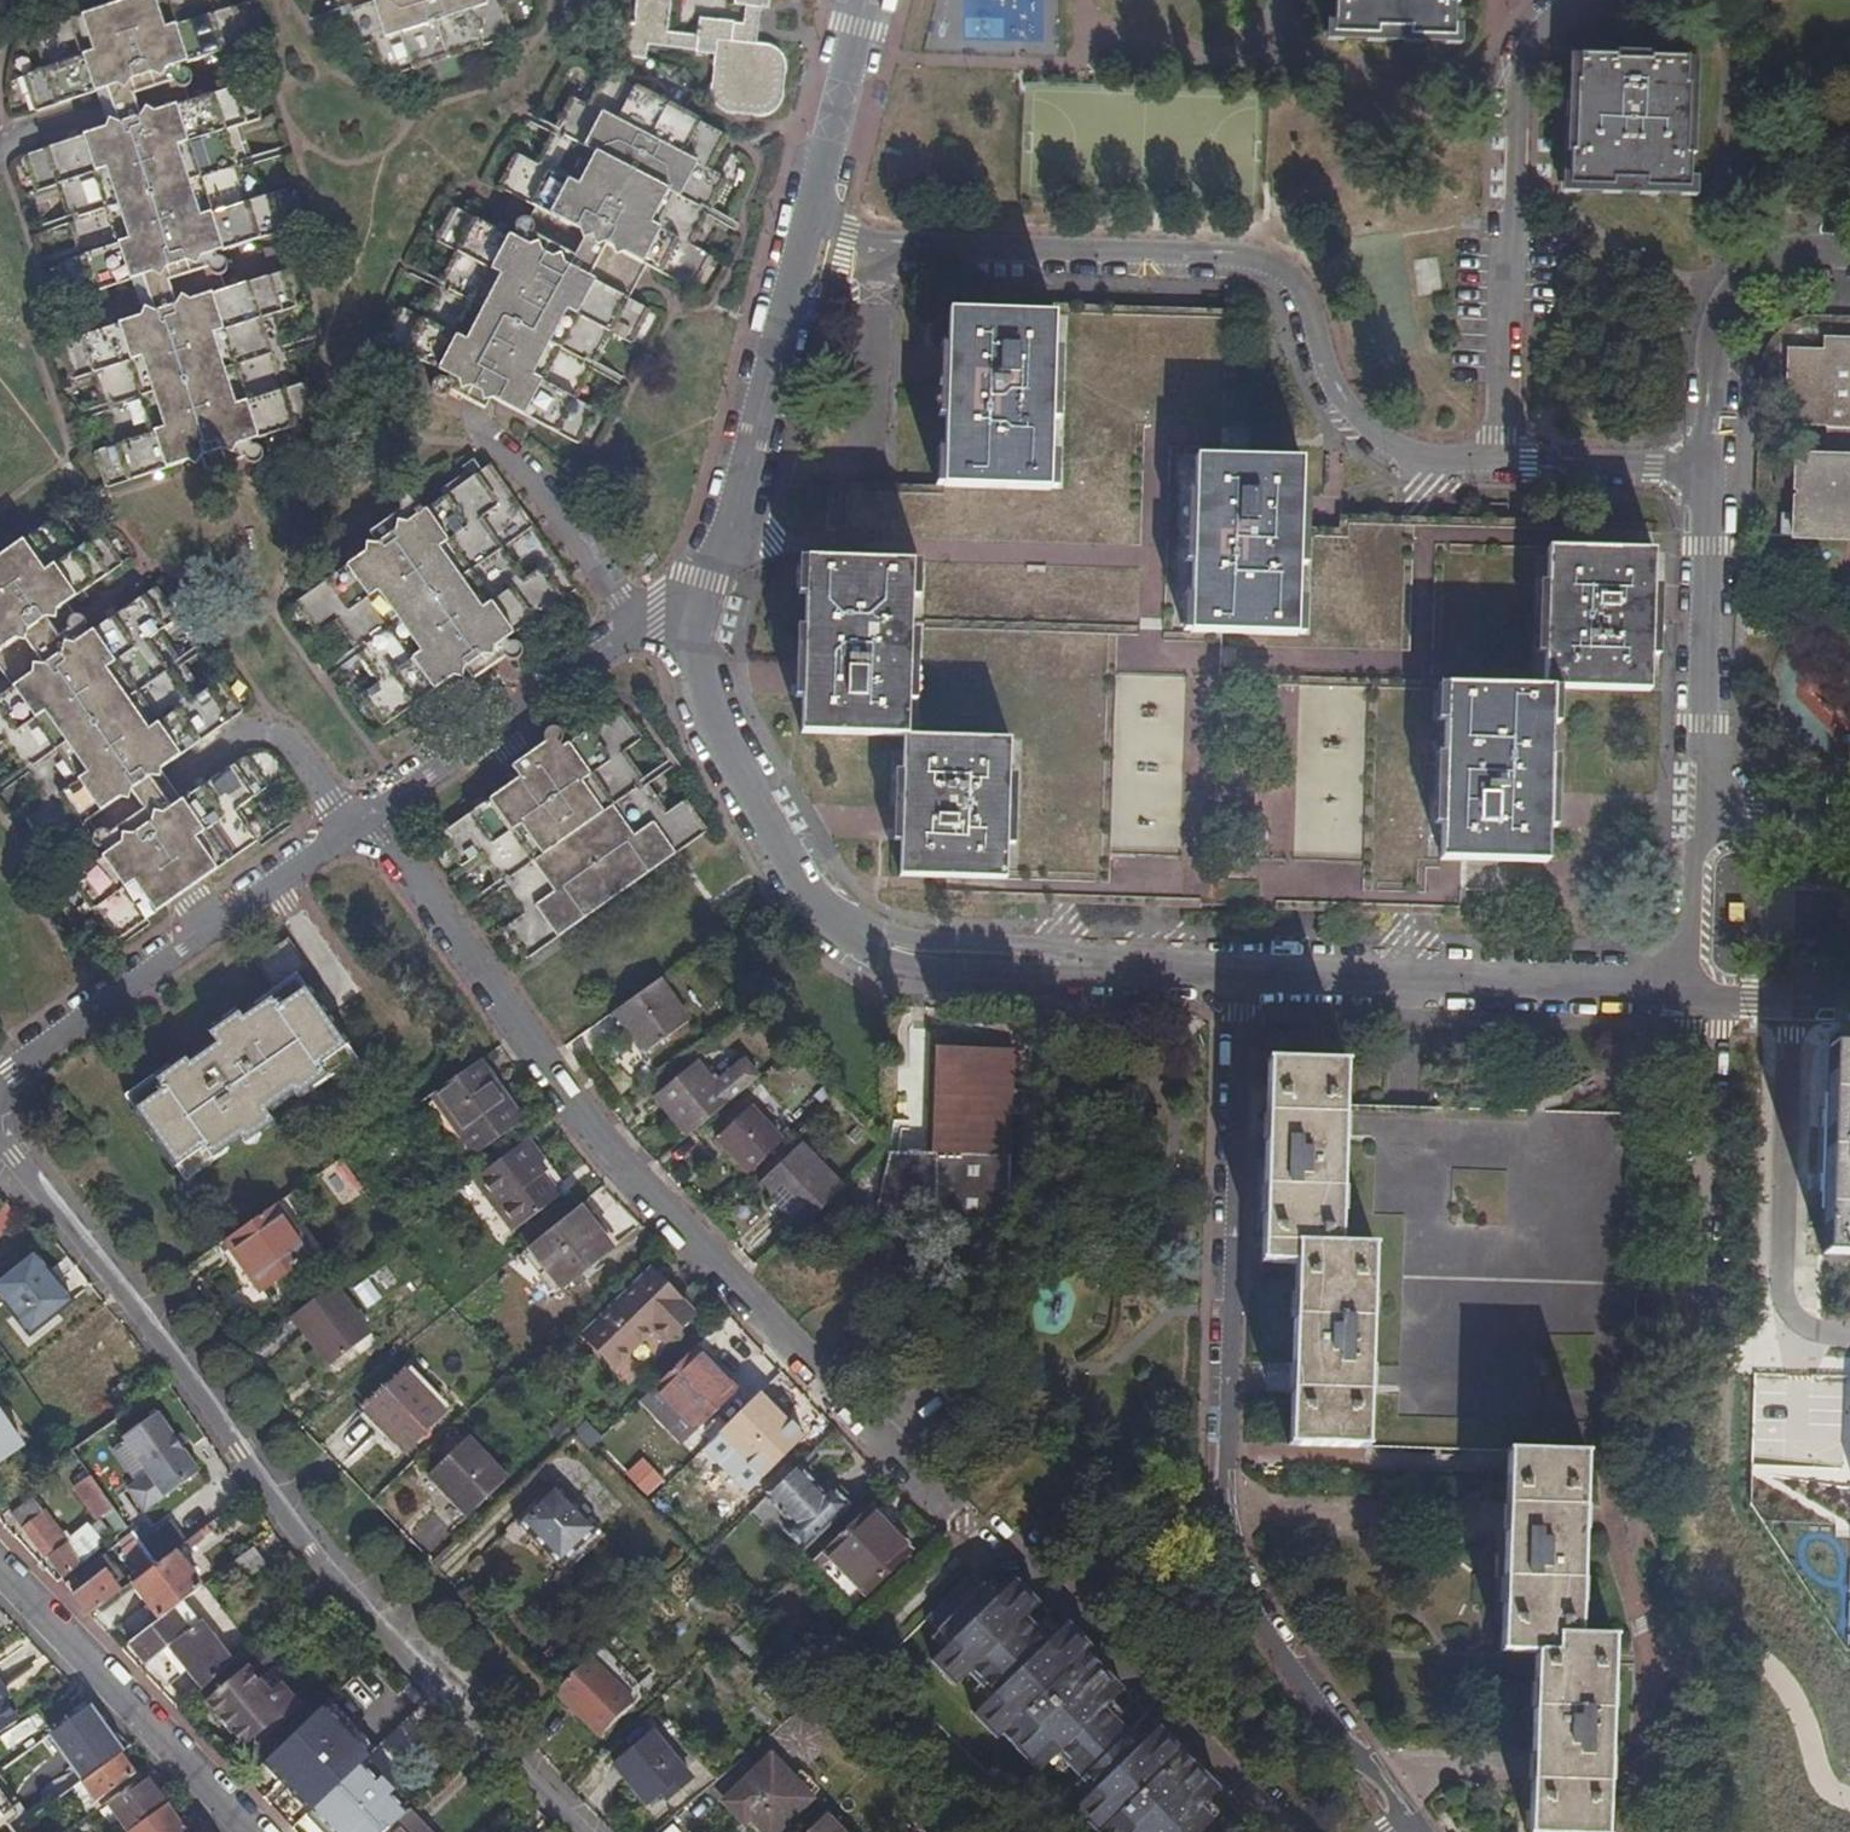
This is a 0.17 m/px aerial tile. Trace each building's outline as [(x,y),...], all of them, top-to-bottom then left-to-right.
[(297,385),(273,316),(296,308),(284,272),(217,294),(205,256),(296,227),(284,191),(264,198),(240,126),(260,119),(248,83),(188,102),(177,69),(262,40),(249,2),(225,10),(222,0),(131,0),(34,32),(45,69),(23,76),(35,116),(105,93),(115,126),(26,156),(38,193),(56,186),(81,258),(61,264),(72,299),(142,277),(154,315),(60,346),(72,382),(94,375),(118,445),(95,453),(108,490),(333,415),(321,378),(297,385)] [(351,51),(369,46),(381,79),(512,35),(503,2),(507,0),(334,0),(351,51)] [(650,48),(652,29),(670,31),(674,0),(638,0),(635,25),(616,22),(613,57),(648,61),(650,48)] [(747,8),(763,10),(770,10),(771,0),(737,0),(736,6),(747,8)] [(1335,35),(1378,36),(1378,29),(1411,30),(1410,37),(1455,38),(1456,3),(1453,3),(1453,0),(1336,0),(1335,35)] [(763,10),(747,8),(744,26),(735,25),(734,43),(758,46),(763,10)] [(769,47),(758,46),(734,43),(735,25),(736,23),(702,19),(699,39),(697,54),(697,56),(716,58),(715,70),(721,71),(719,88),(712,87),(711,97),(711,100),(713,105),(718,112),(725,116),(736,118),(737,112),(754,114),(753,120),(762,121),(772,118),(779,112),(782,108),(784,100),(784,95),(778,94),(780,76),(786,77),(787,70),(787,64),(784,58),(779,52),(775,49),(769,47)] [(652,29),(650,48),(697,54),(699,39),(669,35),(670,31),(652,29)] [(1686,88),(1683,88),(1684,61),(1646,60),(1645,64),(1613,63),(1613,59),(1578,57),(1577,84),(1573,83),(1571,153),(1567,153),(1566,186),(1609,188),(1609,181),(1644,182),(1644,190),(1687,192),(1688,157),(1683,157),(1686,88)] [(580,447),(598,414),(576,403),(612,334),(634,345),(651,313),(629,302),(647,267),(695,292),(713,260),(691,248),(727,180),(711,172),(729,139),(606,73),(588,107),(571,98),(537,165),(515,155),(498,187),(538,208),(531,222),(523,220),(519,222),(518,224),(516,229),(517,232),(522,237),(519,242),(455,208),(437,241),(457,252),(422,320),(401,309),(383,343),(448,376),(446,382),(441,380),(439,380),(435,382),(432,386),(432,392),(436,397),(442,398),(445,396),(449,392),(483,410),(488,400),(580,447)] [(946,489),(1054,491),(1058,317),(950,314),(946,489)] [(1849,456),(1849,340),(1824,340),(1824,352),(1788,350),(1786,422),(1824,423),(1823,457),(1849,456)] [(580,447),(582,448),(599,415),(598,414),(580,447)] [(1300,627),(1307,454),(1200,449),(1193,624),(1300,627)] [(293,603),(317,636),(337,622),(379,680),(360,695),(383,726),(462,670),(470,682),(505,657),(509,659),(512,660),(514,659),(517,658),(520,656),(521,654),(522,650),(522,647),(520,644),(518,642),(516,640),(511,639),(509,637),(576,589),(488,465),(490,464),(480,451),(457,467),(461,473),(421,501),(417,496),(415,495),(413,494),(410,494),(408,494),(405,495),(402,498),(401,500),(400,503),(400,506),(401,508),(366,533),(375,545),(293,603)] [(1823,457),(1795,456),(1792,531),(1849,533),(1849,456),(1823,457)] [(62,513),(57,517),(79,548),(101,531),(84,543),(62,513)] [(101,531),(79,548),(57,517),(0,558),(0,667),(15,688),(0,699),(0,747),(5,743),(11,738),(33,768),(53,799),(47,803),(35,812),(57,842),(90,820),(108,806),(129,837),(106,853),(58,886),(81,918),(94,910),(99,906),(121,937),(265,836),(243,805),(249,801),(262,791),(240,760),(183,800),(161,770),(238,715),(216,683),(198,696),(192,700),(171,670),(149,639),(155,635),(173,623),(151,590),(96,630),(73,645),(52,614),(70,602),(125,563),(101,531)] [(1548,549),(1548,558),(1605,560),(1606,551),(1548,549)] [(1542,688),(1553,689),(1651,693),(1655,553),(1606,551),(1605,560),(1548,558),(1542,688)] [(810,557),(801,733),(904,734),(911,734),(917,561),(810,557)] [(151,590),(173,623),(180,618),(158,586),(151,590)] [(73,645),(96,630),(92,624),(93,621),(93,618),(91,615),(89,612),(84,610),(81,611),(77,612),(70,602),(52,614),(73,645)] [(171,670),(176,665),(155,635),(149,639),(171,670)] [(192,700),(198,696),(176,665),(171,670),(192,700)] [(216,683),(238,715),(244,711),(222,679),(216,683)] [(1553,689),(1542,688),(1447,686),(1441,859),(1547,863),(1549,802),(1553,689)] [(554,753),(541,762),(444,832),(465,863),(484,850),(527,911),(508,924),(530,955),(701,836),(680,805),(661,818),(621,762),(623,752),(641,740),(619,708),(563,747),(562,745),(563,742),(565,736),(559,728),(556,727),(552,728),(550,729),(546,734),(545,737),(547,743),(554,753)] [(915,733),(911,734),(904,734),(900,876),(1006,879),(1007,871),(1010,736),(915,733)] [(11,738),(5,743),(26,773),(33,768),(11,738)] [(534,752),(541,762),(554,753),(547,743),(534,752)] [(240,760),(262,791),(268,787),(246,756),(240,760)] [(33,768),(26,773),(47,803),(53,799),(33,768)] [(243,805),(265,836),(271,832),(249,801),(243,805)] [(108,806),(90,820),(97,830),(95,833),(93,836),(93,841),(96,846),(99,847),(103,848),(106,853),(129,837),(108,806)] [(57,842),(35,812),(30,815),(51,846),(57,842)] [(1110,821),(1107,848),(1132,851),(1134,841),(1130,841),(1132,824),(1110,821)] [(76,922),(81,918),(58,886),(54,890),(76,922)] [(99,906),(94,910),(116,941),(121,937),(99,906)] [(151,1074),(123,1095),(183,1180),(213,1159),(211,1156),(243,1133),(247,1139),(272,1122),(265,1111),(291,1092),(295,1097),(324,1077),(326,1080),(355,1059),(294,974),(306,965),(286,938),(253,962),(272,989),(264,994),(267,998),(239,1018),(234,1011),(206,1031),(214,1043),(187,1062),(183,1056),(154,1077),(151,1074)] [(658,980),(612,1011),(641,1053),(688,1023),(658,980)] [(1825,1049),(1819,1255),(1849,1256),(1849,1050),(1825,1049)] [(926,1155),(921,1155),(921,1156),(1007,1159),(1009,1114),(1013,1114),(1014,1098),(1009,1097),(1011,1053),(929,1051),(926,1155)] [(523,1122),(479,1062),(429,1097),(472,1157),(523,1122)] [(655,1097),(688,1135),(727,1103),(694,1064),(655,1097)] [(1336,1248),(1339,1105),(1340,1065),(1265,1064),(1258,1263),(1292,1264),(1293,1247),(1336,1248)] [(1339,1105),(1336,1248),(1374,1249),(1369,1448),(1505,1453),(1581,1455),(1602,1455),(1625,1455),(1628,1454),(1640,1114),(1525,1111),(1404,1107),(1339,1105)] [(717,1139),(749,1173),(783,1141),(751,1108),(717,1139)] [(544,1171),(522,1142),(473,1178),(512,1229),(554,1198),(538,1176),(544,1171)] [(759,1185),(800,1229),(826,1204),(841,1190),(801,1147),(759,1185)] [(921,1155),(888,1155),(872,1220),(937,1222),(1006,1226),(1007,1159),(921,1156),(921,1155)] [(333,1163),(353,1191),(360,1186),(340,1158),(333,1163)] [(0,1202),(0,1226),(17,1213),(6,1198),(0,1202)] [(224,1239),(260,1289),(309,1255),(274,1204),(224,1239)] [(610,1248),(577,1206),(528,1246),(561,1288),(610,1248)] [(252,1295),(260,1289),(224,1239),(216,1245),(252,1295)] [(1293,1247),(1292,1264),(1288,1446),(1369,1448),(1374,1249),(1336,1248),(1293,1247)] [(649,1272),(582,1336),(612,1366),(651,1329),(665,1342),(692,1315),(649,1272)] [(355,1287),(367,1308),(385,1297),(373,1277),(355,1287)] [(325,1368),(368,1335),(332,1285),(289,1318),(325,1368)] [(0,1318),(0,1350),(17,1337),(1,1316),(0,1318)] [(679,1446),(736,1391),(693,1349),(637,1403),(679,1446)] [(405,1372),(366,1409),(405,1450),(444,1414),(405,1372)] [(118,1385),(106,1394),(121,1416),(135,1406),(118,1385)] [(761,1417),(748,1404),(718,1434),(761,1477),(794,1446),(764,1414),(761,1417)] [(153,1413),(119,1438),(146,1475),(125,1490),(141,1512),(196,1472),(153,1413)] [(21,1447),(0,1415),(0,1461),(21,1447)] [(81,1416),(64,1428),(72,1439),(89,1427),(81,1416)] [(705,1447),(748,1490),(761,1477),(718,1434),(705,1447)] [(466,1436),(426,1474),(466,1517),(506,1479),(466,1436)] [(1554,1636),(1574,1636),(1581,1455),(1505,1453),(1499,1651),(1532,1653),(1555,1653),(1554,1636)] [(645,1461),(627,1477),(648,1499),(665,1483),(645,1461)] [(784,1529),(803,1549),(847,1508),(828,1487),(822,1493),(796,1468),(766,1497),(790,1524),(784,1529)] [(89,1479),(73,1490),(95,1520),(110,1509),(89,1479)] [(513,1521),(559,1567),(598,1530),(553,1484),(513,1521)] [(13,1510),(27,1525),(38,1517),(43,1513),(29,1497),(13,1510)] [(911,1552),(869,1508),(811,1563),(819,1570),(832,1557),(867,1593),(911,1552)] [(45,1526),(38,1517),(27,1525),(22,1528),(45,1559),(49,1556),(60,1548),(45,1526)] [(171,1520),(139,1545),(153,1566),(174,1550),(187,1540),(171,1520)] [(60,1548),(49,1556),(63,1576),(80,1563),(50,1522),(45,1526),(60,1548)] [(598,1530),(559,1567),(566,1574),(605,1537),(598,1530)] [(130,1534),(120,1541),(139,1567),(127,1575),(115,1560),(113,1561),(106,1552),(73,1576),(81,1587),(73,1594),(89,1615),(132,1582),(153,1566),(139,1545),(130,1534)] [(254,1544),(226,1566),(241,1583),(268,1562),(254,1544)] [(184,1598),(202,1584),(174,1550),(153,1566),(132,1582),(159,1617),(172,1608),(184,1598)] [(1222,1831),(1202,1811),(1220,1793),(1219,1792),(1216,1795),(1207,1787),(1205,1786),(1203,1786),(1200,1789),(1188,1778),(1196,1769),(1195,1768),(1190,1773),(1178,1761),(1183,1755),(1182,1754),(1164,1772),(1142,1749),(1160,1731),(1158,1730),(1140,1747),(1106,1711),(1124,1693),(1123,1692),(1119,1695),(1112,1687),(1109,1686),(1107,1686),(1104,1689),(1093,1678),(1101,1669),(1100,1668),(1095,1673),(1083,1661),(1094,1650),(1069,1625),(1050,1642),(1026,1618),(1022,1623),(1011,1612),(1024,1600),(1023,1599),(1022,1600),(1011,1589),(1017,1583),(1016,1582),(998,1598),(975,1574),(927,1620),(950,1644),(932,1663),(956,1687),(969,1675),(992,1698),(974,1716),(997,1740),(1002,1736),(1040,1774),(1057,1756),(1093,1793),(1075,1811),(1095,1831),(1222,1831)] [(188,1628),(199,1619),(184,1598),(172,1608),(188,1628)] [(231,1661),(199,1619),(188,1628),(172,1608),(159,1617),(129,1641),(146,1663),(167,1647),(200,1689),(231,1661)] [(1532,1653),(1527,1831),(1602,1831),(1607,1638),(1574,1636),(1554,1636),(1555,1653),(1532,1653)] [(588,1657),(552,1691),(594,1735),(630,1702),(588,1657)] [(267,1722),(272,1728),(300,1704),(278,1679),(267,1689),(247,1666),(242,1670),(232,1660),(231,1661),(200,1689),(209,1698),(206,1700),(242,1743),(260,1728),(267,1722)] [(3,1700),(9,1695),(1,1685),(0,1686),(0,1696),(3,1700)] [(3,1700),(0,1696),(0,1730),(17,1719),(3,1700)] [(310,1811),(370,1754),(323,1705),(263,1762),(310,1811)] [(86,1707),(50,1733),(83,1779),(119,1753),(86,1707)] [(265,1734),(272,1728),(267,1722),(260,1728),(265,1734)] [(652,1733),(616,1764),(646,1800),(683,1769),(652,1733)] [(83,1779),(97,1800),(134,1773),(119,1753),(83,1779)] [(724,1801),(742,1822),(748,1817),(762,1831),(775,1831),(810,1800),(771,1757),(724,1801)] [(144,1774),(108,1800),(130,1830),(166,1804),(144,1774)] [(0,1776),(0,1831),(11,1831),(14,1830),(17,1827),(30,1818),(0,1776)] [(100,1805),(97,1800),(83,1779),(73,1787),(91,1812),(100,1805)] [(166,1804),(130,1830),(127,1831),(186,1831),(166,1804)] [(385,1831),(429,1831),(408,1809),(385,1831)] [(808,1831),(838,1831),(824,1816),(808,1831)] [(672,1820),(659,1831),(684,1831),(672,1820)] [(203,1821),(188,1831),(213,1831),(203,1821)]
